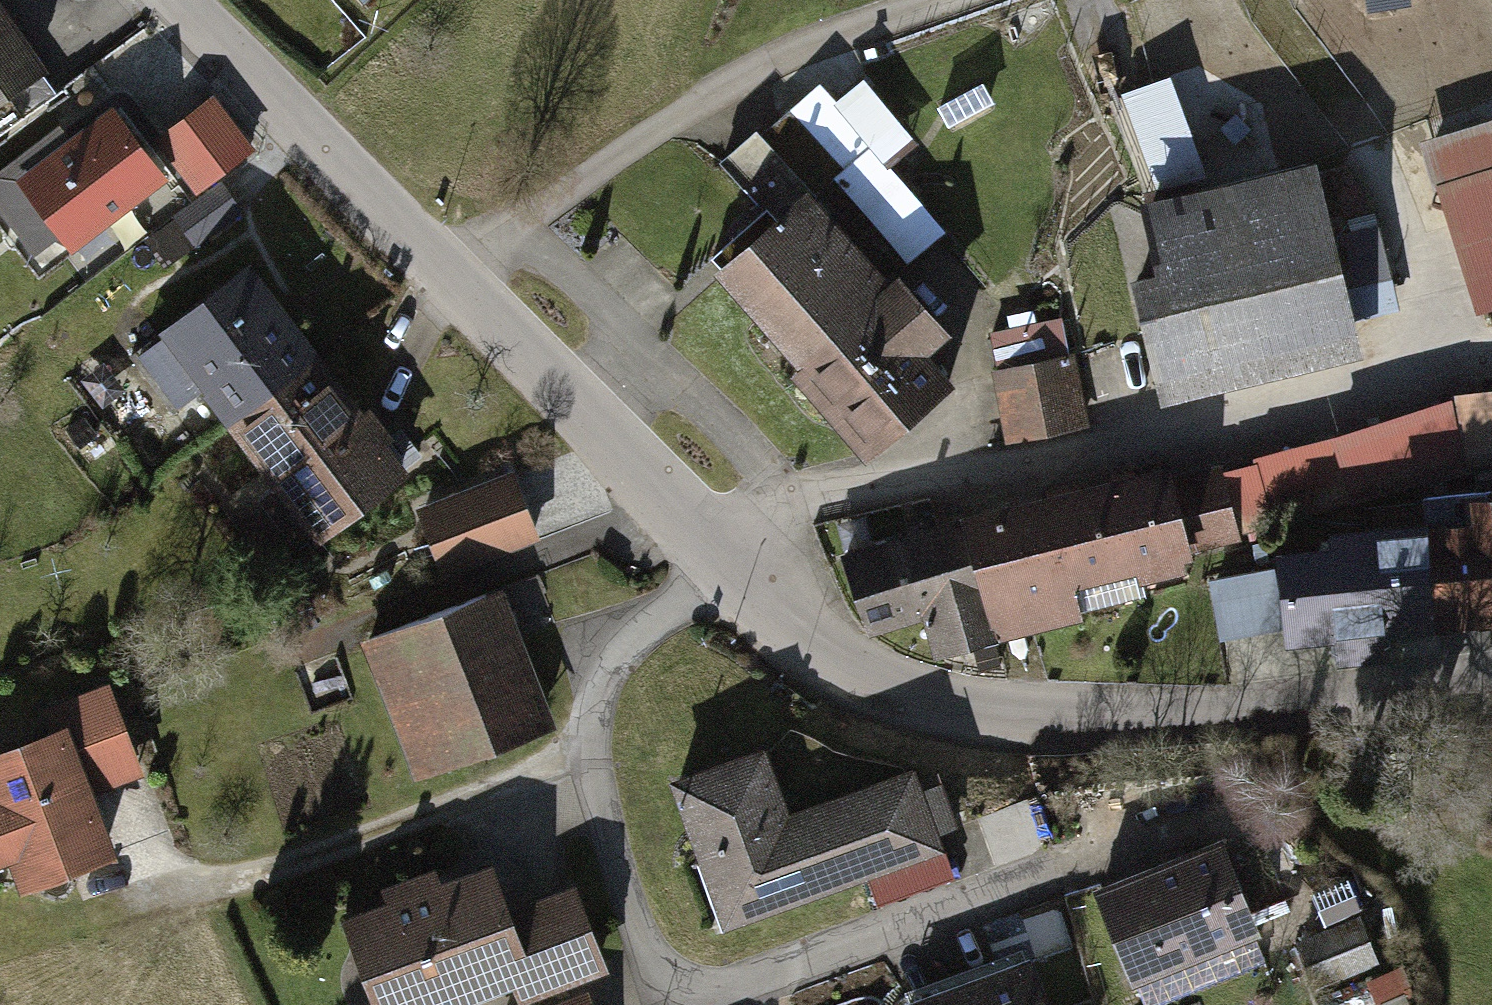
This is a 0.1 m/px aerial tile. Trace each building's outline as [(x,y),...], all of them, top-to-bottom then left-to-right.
[(54,63),(11,0),(0,0),(0,99),(54,63)] [(167,114),(205,177),(260,144),(222,81),(167,114)] [(824,81),(800,101),(845,154),(922,245),(952,220),(856,107),(850,112),(824,81)] [(161,175),(109,111),(22,182),(74,245),(161,175)] [(1409,140),(1466,318),(1491,310),(1491,151),(1481,117),(1409,140)] [(1301,167),(1114,210),(1151,370),(1338,328),(1301,167)] [(211,226),(247,208),(233,180),(197,198),(211,226)] [(798,193),(707,272),(788,363),(783,367),(863,459),(951,382),(918,345),(939,327),(892,274),(879,285),(798,193)] [(255,428),(346,358),(271,262),(145,360),(183,408),(218,381),(255,428)] [(1065,323),(987,337),(1006,438),(1084,423),(1065,323)] [(346,358),(255,428),(338,534),(428,464),(346,358)] [(1444,386),(1215,463),(1234,532),(1464,455),(1491,453),(1491,383),(1444,386)] [(1181,547),(1162,477),(1157,458),(950,514),(982,630),(1072,605),(1064,578),(1181,547)] [(1162,477),(1181,547),(1234,532),(1215,463),(1162,477)] [(527,471),(427,502),(450,572),(549,541),(527,471)] [(1437,622),(1491,618),(1491,491),(1428,495),(1431,531),(1437,622)] [(982,630),(950,514),(833,546),(853,621),(909,606),(920,647),(982,630)] [(1437,622),(1431,531),(1321,538),(1322,549),(1256,554),(1261,633),(1437,622)] [(515,590),(374,640),(419,766),(560,716),(515,590)] [(27,712),(37,740),(0,753),(0,882),(6,899),(103,865),(79,798),(129,781),(97,688),(27,712)] [(786,746),(683,781),(732,921),(954,845),(927,768),(808,809),(786,746)] [(1205,836),(1078,891),(1116,980),(1244,926),(1205,836)] [(507,917),(492,872),(362,915),(392,1004),(427,1004),(526,973),(507,917)] [(1332,926),(1309,931),(1319,975),(1382,960),(1362,874),(1322,884),(1332,926)] [(507,917),(526,973),(530,985),(605,960),(583,892),(507,917)] [(910,1000),(912,1004),(1041,1004),(1026,960),(910,1000)] [(559,1004),(594,1004),(590,994),(559,1004)]
